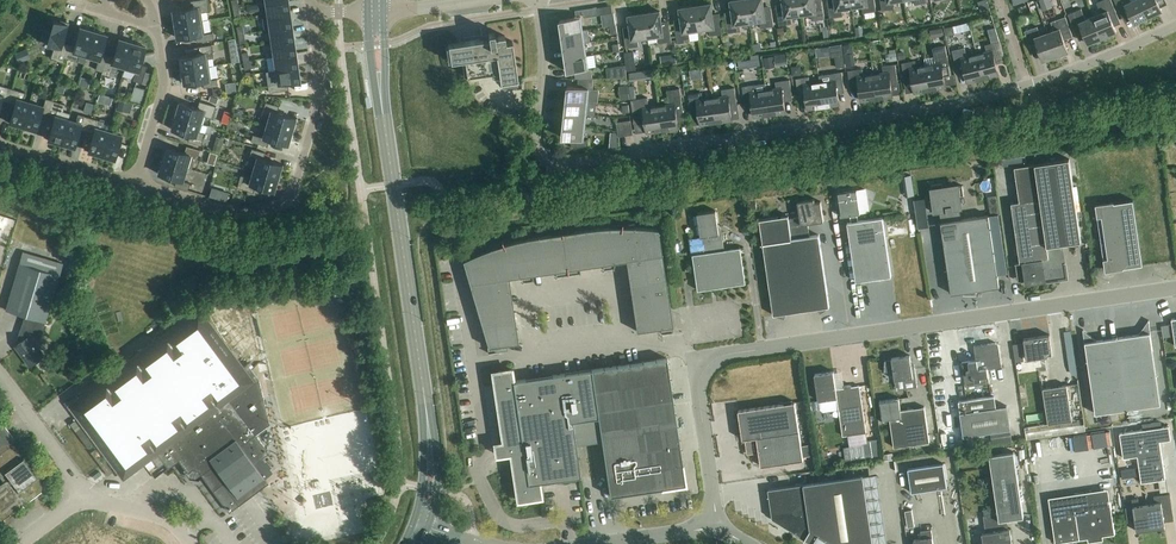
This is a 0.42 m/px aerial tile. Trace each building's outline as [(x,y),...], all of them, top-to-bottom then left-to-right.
[(173,24),(202,20),(201,12),(209,11),(208,0),(195,0),(190,1),(191,7),(173,10),(174,15),(172,16),(173,24)] [(288,0),(286,0),(267,3),(261,4),(263,17),(269,16),(290,13),(288,0)] [(747,0),(737,0),(731,1),(733,14),(725,15),(728,33),(741,31),(740,24),(750,23),(747,0)] [(750,23),(760,21),(761,28),(774,26),(771,9),(764,10),(763,0),(747,0),(750,23)] [(799,0),(783,0),(784,7),(777,8),(779,26),(792,24),(791,17),(801,15),(799,0)] [(801,15),(811,14),(812,21),(825,19),(822,1),(815,2),(815,0),(799,0),(801,15)] [(851,0),(830,0),(827,0),(830,18),(843,16),(842,9),(852,8),(851,0)] [(852,8),(862,6),(863,13),(876,11),(875,0),(851,0),(852,8)] [(882,11),(895,8),(894,1),(901,0),(880,0),(882,11)] [(1043,11),(1053,8),(1050,0),(1039,0),(1043,11)] [(1094,16),(1103,38),(1117,32),(1110,15),(1116,12),(1111,0),(1103,0),(1097,2),(1101,13),(1094,16)] [(1131,1),(1131,0),(1114,0),(1120,12),(1127,9),(1135,24),(1149,18),(1140,0),(1134,0),(1131,1)] [(1149,18),(1163,11),(1157,0),(1140,0),(1149,18)] [(711,4),(696,6),(699,30),(709,29),(710,36),(723,34),(720,16),(713,17),(711,4)] [(597,8),(598,15),(613,13),(612,6),(597,8)] [(699,30),(696,6),(680,9),(682,22),(675,23),(678,44),(685,42),(685,40),(690,39),(689,32),(699,30)] [(598,15),(597,8),(576,11),(576,15),(584,14),(584,17),(598,16),(598,15)] [(1103,38),(1094,16),(1086,20),(1082,9),(1068,14),(1075,30),(1081,27),(1088,44),(1103,38)] [(660,11),(644,14),(648,38),(658,36),(659,43),(672,41),(669,24),(662,25),(660,11)] [(292,27),(290,13),(269,16),(263,17),(264,29),(270,28),(271,30),(292,27)] [(616,25),(614,14),(607,15),(609,26),(616,25)] [(648,38),(644,14),(629,16),(631,29),(624,30),(626,48),(639,46),(638,39),(648,38)] [(560,20),(562,33),(588,30),(588,29),(583,30),(581,17),(560,20)] [(1054,31),(1048,33),(1056,56),(1068,52),(1063,37),(1072,34),(1066,17),(1051,22),(1054,31)] [(63,62),(65,58),(69,44),(63,42),(68,23),(69,23),(69,22),(60,20),(60,22),(54,20),(51,29),(44,27),(40,41),(54,46),(50,59),(63,62)] [(202,20),(173,24),(174,33),(176,33),(177,38),(195,35),(196,42),(213,39),(212,32),(204,34),(202,20)] [(971,22),(955,23),(956,30),(972,29),(971,22)] [(80,53),(86,55),(94,30),(85,27),(85,29),(80,28),(75,46),(69,44),(65,58),(77,61),(80,53)] [(271,30),(273,43),(294,40),(292,27),(271,30)] [(864,36),(863,27),(856,28),(857,37),(864,36)] [(955,35),(953,27),(945,28),(947,36),(955,35)] [(1056,56),(1048,33),(1041,36),(1038,27),(1025,31),(1031,49),(1038,46),(1043,61),(1056,56)] [(944,35),(942,28),(931,30),(932,37),(944,35)] [(103,72),(104,69),(103,69),(108,55),(101,54),(107,36),(102,34),(103,32),(94,30),(86,55),(85,58),(98,62),(95,70),(103,72)] [(564,46),(585,43),(590,42),(588,30),(562,33),(564,46)] [(448,44),(448,45),(450,44),(453,60),(451,61),(467,59),(469,75),(467,75),(467,76),(499,71),(500,82),(518,79),(512,41),(506,42),(505,36),(495,37),(494,32),(488,33),(489,38),(448,44)] [(112,66),(124,70),(133,41),(124,39),(124,41),(119,39),(114,57),(108,55),(103,69),(104,69),(111,71),(112,66)] [(273,43),(275,57),(296,53),(294,40),(273,43)] [(133,41),(124,70),(135,73),(133,80),(142,83),(147,66),(141,64),(146,47),(141,46),(141,44),(133,41)] [(987,52),(977,55),(983,78),(999,74),(995,61),(1005,59),(1000,42),(985,45),(987,52)] [(564,46),(566,59),(587,56),(585,43),(564,46)] [(178,62),(180,70),(209,66),(207,52),(212,52),(211,45),(197,47),(198,53),(180,56),(181,61),(178,62)] [(936,64),(926,66),(931,90),(946,87),(944,74),(951,72),(946,46),(933,48),(935,57),(936,64)] [(983,78),(977,55),(967,57),(965,47),(952,51),(957,71),(964,69),(968,82),(983,78)] [(27,49),(15,54),(18,63),(30,58),(27,49)] [(897,61),(896,50),(889,51),(890,54),(887,54),(888,62),(897,61)] [(633,51),(624,53),(625,59),(634,58),(633,51)] [(906,59),(904,51),(898,53),(899,60),(906,59)] [(275,57),(277,70),(298,67),(296,53),(275,57)] [(677,62),(675,54),(660,56),(662,64),(677,62)] [(587,56),(566,59),(568,72),(575,71),(589,69),(587,56)] [(775,68),(774,57),(764,58),(764,59),(762,59),(763,67),(765,67),(766,69),(775,68)] [(845,67),(843,57),(835,58),(837,68),(845,67)] [(747,61),(738,62),(739,69),(748,68),(747,61)] [(931,90),(926,66),(916,68),(915,61),(902,63),(905,81),(912,80),(915,93),(931,90)] [(884,73),(874,75),(877,99),(893,96),(891,83),(898,82),(896,64),(883,66),(884,73)] [(209,66),(180,70),(181,79),(183,79),(184,84),(202,81),(203,88),(218,86),(217,79),(211,79),(209,66)] [(606,68),(608,78),(627,78),(625,66),(606,68)] [(277,70),(267,71),(267,72),(268,72),(270,85),(269,85),(270,92),(289,90),(288,83),(300,81),(298,67),(277,70)] [(589,69),(575,71),(576,79),(578,79),(593,79),(592,69),(589,69)] [(877,99),(874,75),(864,76),(863,69),(848,71),(851,89),(859,88),(861,101),(877,99)] [(641,80),(640,72),(629,73),(630,82),(641,80)] [(830,81),(820,83),(824,107),(839,104),(838,91),(845,90),(842,72),(829,74),(830,81)] [(824,107),(820,83),(810,84),(809,77),(796,79),(799,97),(806,96),(808,109),(824,107)] [(568,86),(567,99),(588,102),(589,89),(593,89),(593,79),(578,79),(578,87),(568,86)] [(777,89),(767,91),(770,115),(786,112),(784,99),(793,98),(790,80),(776,82),(777,89)] [(8,102),(12,89),(5,87),(0,85),(0,106),(2,100),(8,102)] [(770,115),(767,91),(756,92),(755,85),(743,87),(745,104),(752,103),(754,117),(770,115)] [(663,130),(659,106),(649,108),(648,98),(636,100),(634,86),(629,87),(634,121),(645,119),(647,133),(663,130)] [(619,89),(621,101),(630,100),(629,88),(619,89)] [(723,97),(713,98),(717,122),(732,120),(730,107),(737,106),(735,88),(722,90),(723,97)] [(14,126),(22,128),(30,103),(23,101),(25,93),(12,89),(8,102),(15,104),(9,122),(14,124),(14,126)] [(670,105),(659,106),(663,130),(679,128),(677,118),(684,117),(680,89),(673,90),(674,97),(668,98),(670,105)] [(140,90),(136,102),(142,103),(144,96),(145,92),(140,90)] [(717,122),(713,98),(703,100),(702,93),(689,95),(692,112),(699,111),(701,125),(717,122)] [(42,112),(48,114),(52,101),(45,99),(43,107),(30,103),(22,128),(31,131),(32,129),(36,130),(42,112)] [(567,99),(565,112),(586,114),(588,102),(567,99)] [(116,110),(130,114),(133,104),(119,100),(116,110)] [(52,143),(61,145),(68,120),(55,116),(59,103),(52,101),(48,114),(55,116),(48,139),(53,141),(52,143)] [(176,107),(174,115),(200,123),(200,124),(203,125),(205,117),(212,119),(216,106),(199,101),(197,108),(180,103),(178,107),(176,107)] [(94,104),(86,102),(83,112),(91,114),(94,104)] [(270,117),(267,124),(291,131),(291,130),(292,126),(295,127),(297,118),(296,118),(277,113),(279,106),(265,102),(262,115),(270,117)] [(565,112),(564,125),(585,127),(586,114),(565,112)] [(200,123),(174,115),(171,124),(173,124),(172,129),(189,135),(187,141),(201,145),(205,133),(198,131),(200,124),(200,123)] [(80,129),(87,131),(91,118),(84,116),(82,124),(68,120),(61,145),(69,148),(70,146),(75,147),(80,129)] [(92,155),(101,157),(108,132),(102,130),(104,122),(91,118),(87,131),(93,133),(88,151),(93,153),(92,155)] [(631,120),(624,121),(626,136),(633,135),(631,120)] [(626,136),(624,121),(616,122),(618,137),(626,136)] [(267,124),(265,123),(261,137),(253,134),(251,141),(267,146),(269,140),(287,145),(288,140),(290,141),(293,131),(291,130),(291,131),(267,124)] [(585,127),(564,125),(562,138),(571,139),(572,149),(589,146),(588,140),(587,140),(583,140),(585,127)] [(108,132),(101,157),(109,160),(110,158),(115,159),(122,136),(108,132)] [(219,152),(224,139),(216,137),(212,150),(219,152)] [(163,151),(160,160),(186,167),(188,160),(196,162),(200,150),(186,146),(184,152),(166,147),(165,152),(163,151)] [(255,157),(251,170),(277,178),(277,177),(279,173),(281,173),(283,164),(282,164),(282,165),(263,159),(265,152),(252,148),(249,155),(255,157)] [(1082,241),(1070,159),(1035,164),(1015,167),(1020,202),(1012,203),(1020,262),(1016,263),(1018,278),(1026,277),(1027,283),(1042,281),(1042,282),(1067,278),(1065,262),(1064,263),(1062,244),(1082,241)] [(186,167),(160,160),(158,168),(160,169),(158,174),(176,179),(174,186),(188,190),(190,183),(182,181),(186,167)] [(277,178),(251,170),(247,183),(239,181),(237,188),(253,192),(255,186),(273,191),(275,186),(277,187),(279,178),(277,177),(277,178)] [(989,216),(961,220),(959,207),(961,207),(959,196),(964,196),(963,186),(943,188),(942,183),(932,185),(934,200),(929,201),(931,211),(944,209),(945,213),(942,214),(944,222),(941,223),(952,294),(964,292),(964,295),(977,295),(976,295),(976,291),(1000,287),(998,275),(1008,274),(999,214),(989,216)] [(850,215),(851,222),(858,221),(857,214),(861,214),(857,190),(839,193),(842,216),(850,215)] [(227,201),(229,193),(223,191),(220,200),(227,201)] [(903,193),(901,204),(913,207),(916,197),(903,193)] [(757,209),(756,199),(747,200),(748,210),(757,209)] [(808,223),(824,221),(821,202),(815,203),(815,199),(798,202),(800,217),(789,219),(789,216),(760,220),(774,316),(785,319),(787,313),(817,309),(820,314),(830,307),(819,235),(810,236),(808,223)] [(1097,206),(1106,271),(1143,265),(1134,200),(1097,206)] [(705,253),(693,255),(698,291),(746,284),(741,247),(724,250),(722,234),(720,234),(716,211),(698,213),(701,237),(702,237),(705,253)] [(858,221),(851,222),(848,223),(856,282),(892,276),(883,218),(858,221)] [(490,244),(492,248),(481,252),(469,257),(464,258),(468,284),(471,283),(475,307),(478,306),(482,330),(485,330),(488,353),(508,350),(507,344),(519,343),(509,278),(518,273),(523,282),(533,280),(533,274),(555,271),(556,277),(581,273),(580,267),(603,264),(603,270),(614,268),(616,259),(626,261),(637,331),(660,328),(661,334),(674,332),(658,229),(646,228),(634,227),(634,223),(610,226),(609,227),(598,228),(587,230),(573,232),(537,237),(527,239),(515,241),(514,240),(490,244)] [(21,342),(15,346),(29,366),(44,355),(35,342),(41,337),(59,275),(63,263),(23,252),(6,310),(25,316),(19,338),(21,342)] [(270,424),(259,379),(247,364),(244,366),(199,306),(67,405),(123,480),(158,454),(152,459),(159,467),(165,463),(169,468),(179,460),(191,476),(198,477),(201,475),(229,512),(268,483),(254,464),(269,453),(255,434),(270,424)] [(1139,408),(1161,404),(1153,350),(1149,320),(1148,320),(1148,321),(1139,335),(1097,341),(1084,331),(1084,330),(1083,330),(1087,360),(1088,360),(1096,414),(1128,409),(1130,424),(1141,422),(1139,408)] [(1173,325),(1162,326),(1162,329),(1164,338),(1174,336),(1173,325)] [(1024,339),(1027,360),(1053,356),(1050,335),(1024,339)] [(990,383),(987,369),(1002,367),(999,345),(996,343),(974,346),(976,360),(962,362),(965,384),(968,386),(990,383)] [(1024,361),(1022,344),(1013,345),(1016,362),(1024,361)] [(885,372),(894,372),(895,380),(905,379),(905,382),(917,380),(915,365),(912,365),(910,355),(892,358),(892,360),(885,361),(885,372)] [(667,358),(592,369),(599,417),(598,417),(610,496),(662,488),(662,489),(686,485),(683,464),(667,358)] [(599,417),(592,369),(514,381),(512,369),(492,372),(502,442),(497,443),(498,449),(499,456),(504,455),(508,463),(512,462),(517,501),(542,498),(540,482),(581,476),(572,421),(598,417),(599,417)] [(1049,371),(1042,372),(1044,387),(1051,386),(1049,371)] [(839,410),(843,436),(867,433),(860,386),(852,387),(851,385),(844,386),(844,388),(836,389),(834,372),(815,374),(819,401),(821,410),(824,412),(839,410)] [(793,374),(778,376),(782,404),(795,402),(797,402),(796,394),(805,392),(802,376),(793,378),(793,374)] [(778,379),(735,385),(739,410),(782,404),(778,379)] [(1072,421),(1072,420),(1067,385),(1043,389),(1049,424),(1072,421)] [(961,413),(960,413),(964,437),(1011,430),(1007,406),(996,408),(995,396),(959,401),(961,413)] [(890,420),(894,448),(930,443),(925,407),(901,411),(899,400),(881,402),(881,401),(880,401),(883,422),(884,422),(884,421),(890,420)] [(747,454),(759,453),(761,466),(804,460),(795,402),(782,404),(739,410),(739,411),(743,440),(745,440),(747,454)] [(37,476),(23,458),(13,444),(13,439),(0,422),(0,477),(4,482),(0,484),(0,521),(27,501),(27,502),(34,497),(33,495),(39,490),(40,485),(35,478),(37,476)] [(1134,431),(1138,456),(1142,483),(1158,480),(1160,493),(1168,492),(1166,479),(1162,452),(1160,441),(1171,440),(1169,426),(1134,431)] [(1123,458),(1138,456),(1134,431),(1120,434),(1123,458)] [(986,533),(982,533),(984,543),(1013,543),(1010,529),(1007,530),(1005,520),(1024,517),(1014,452),(989,456),(998,514),(995,514),(984,515),(983,516),(986,533)] [(908,469),(912,493),(947,488),(944,464),(908,469)] [(1129,470),(1121,471),(1122,479),(1130,478),(1129,470)] [(773,519),(814,543),(873,543),(863,476),(768,490),(773,519)] [(1155,503),(1147,504),(1151,529),(1165,527),(1163,511),(1172,509),(1170,494),(1154,496),(1155,503)] [(1151,529),(1147,504),(1139,506),(1138,499),(1132,499),(1137,531),(1151,529)] [(1051,511),(1056,543),(1079,540),(1116,535),(1111,502),(1051,511)] [(905,512),(908,528),(915,527),(912,511),(905,512)] [(922,539),(914,540),(915,543),(934,543),(932,530),(921,532),(922,539)]
